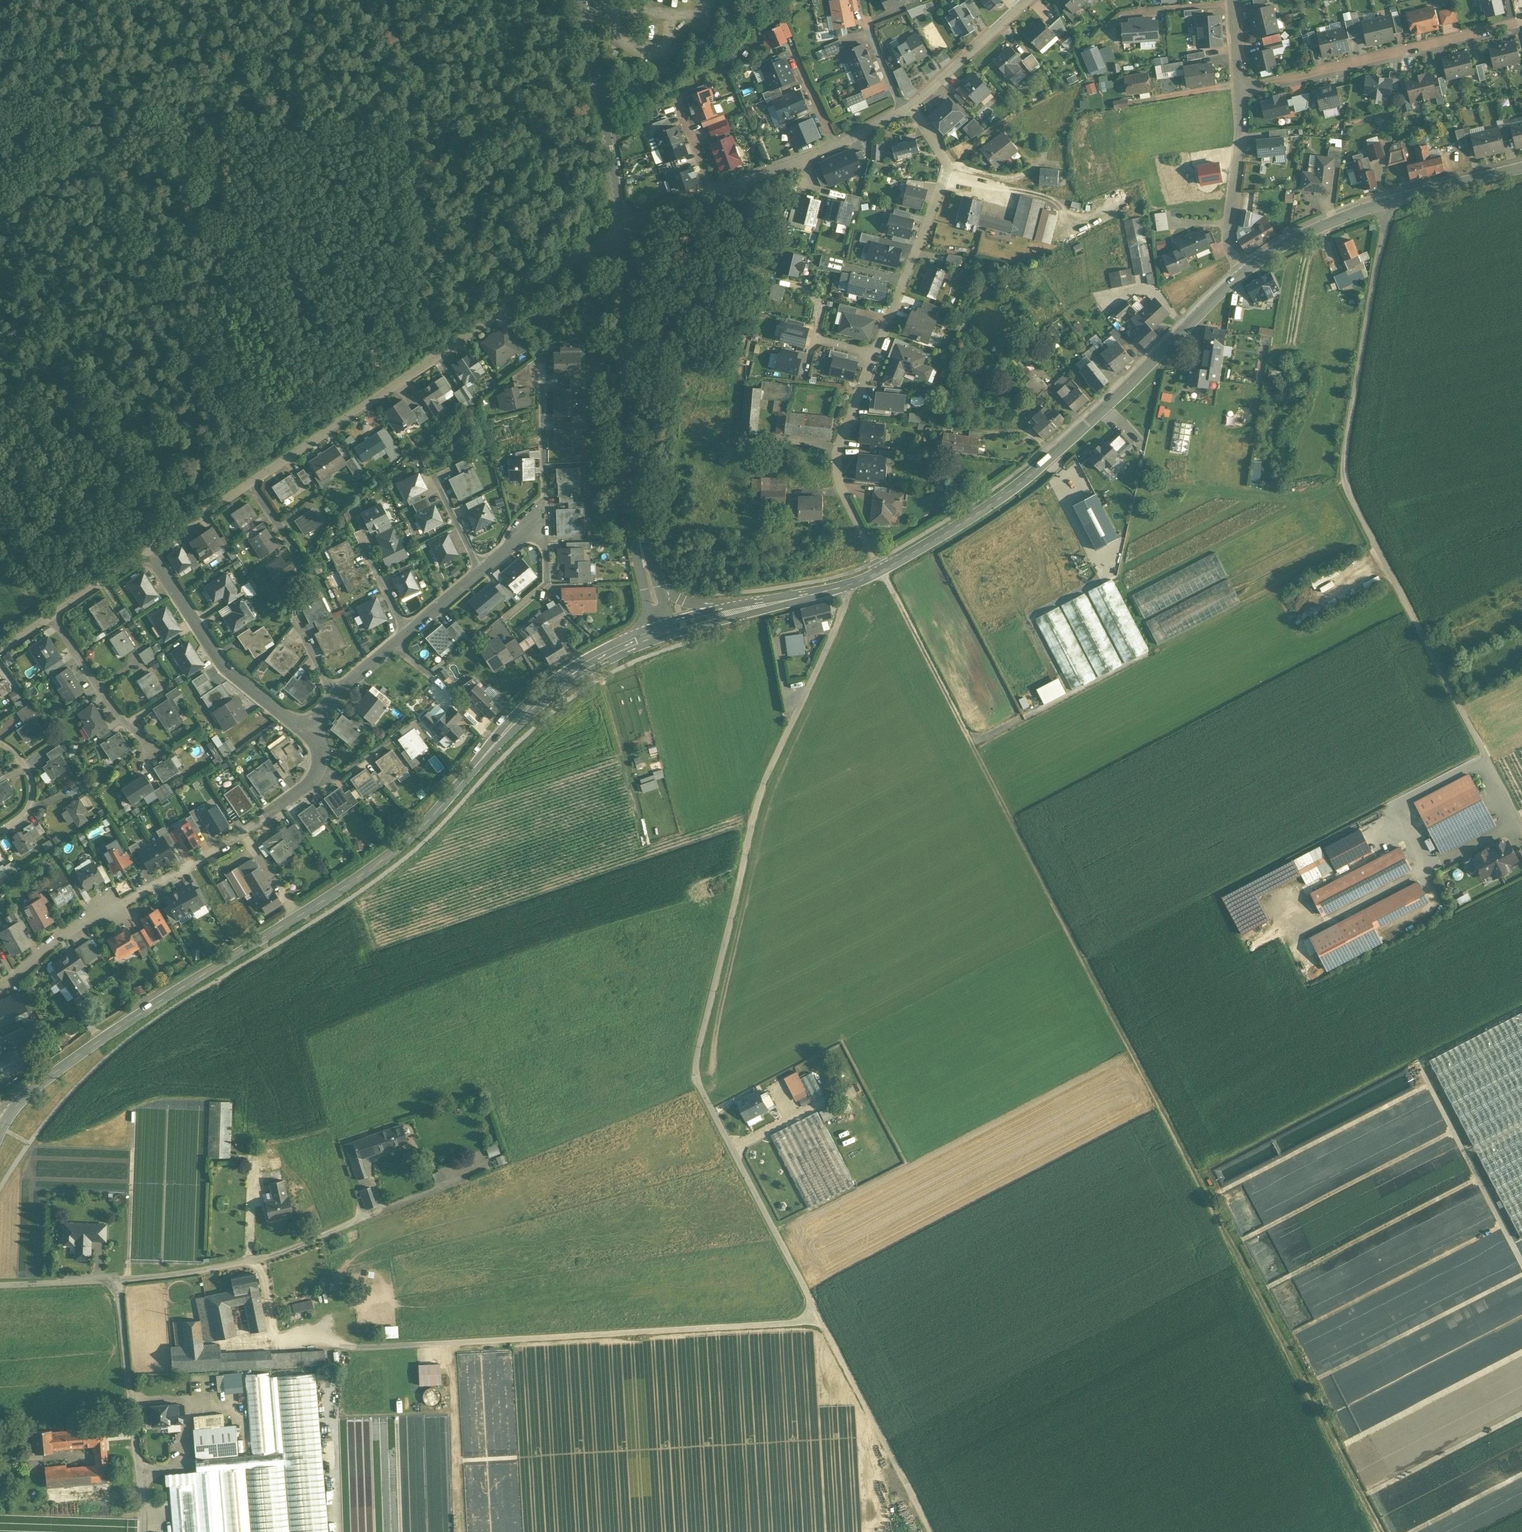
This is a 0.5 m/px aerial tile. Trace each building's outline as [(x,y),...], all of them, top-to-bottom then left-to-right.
[(832,2),(836,25),(838,36),(847,35),(845,26),(853,25),(849,0),(843,0),(832,2)] [(887,11),(904,4),(909,2),(908,0),(882,0),(887,11)] [(909,2),(904,4),(907,10),(913,8),(922,5),(920,0),(908,0),(909,2)] [(972,0),(968,0),(964,2),(974,18),(981,13),(972,0)] [(990,10),(1002,0),(981,0),(990,10)] [(1081,0),(1062,0),(1068,6),(1073,12),(1074,12),(1084,3),(1081,0)] [(1481,1),(1483,9),(1485,9),(1487,16),(1502,12),(1499,0),(1483,0),(1481,1)] [(964,2),(960,5),(959,4),(949,11),(951,14),(946,17),(952,27),(957,24),(965,36),(975,30),(970,21),(974,18),(964,2)] [(922,5),(913,8),(916,15),(924,11),(922,5)] [(1080,19),(1074,12),(1073,12),(1068,6),(1063,11),(1075,23),(1080,19)] [(1272,6),(1250,12),(1253,24),(1275,19),(1272,6)] [(1433,7),(1410,13),(1413,25),(1410,25),(1412,34),(1414,33),(1417,35),(1421,34),(1422,32),(1438,28),(1433,7)] [(1454,8),(1440,12),(1443,25),(1458,21),(1454,8)] [(1403,32),(1398,15),(1393,16),(1397,33),(1403,32)] [(1061,16),(1053,23),(1062,34),(1067,30),(1061,16)] [(1219,16),(1197,17),(1198,25),(1196,25),(1196,33),(1220,31),(1219,16)] [(1388,16),(1376,19),(1381,41),(1394,38),(1388,16)] [(1158,22),(1150,22),(1149,18),(1130,20),(1130,24),(1122,24),(1124,42),(1159,39),(1158,22)] [(1359,18),(1352,20),(1355,34),(1356,34),(1362,33),(1359,18)] [(1041,19),(1025,34),(1039,50),(1055,35),(1041,19)] [(1275,19),(1253,24),(1256,36),(1278,30),(1275,19)] [(1376,19),(1363,23),(1368,44),(1381,41),(1376,19)] [(1352,20),(1345,21),(1349,39),(1356,37),(1356,34),(1355,34),(1352,20)] [(786,21),(780,24),(781,26),(786,39),(793,36),(786,21)] [(781,26),(773,29),(768,32),(775,48),(783,44),(788,42),(786,39),(781,26)] [(1344,28),(1331,31),(1336,52),(1349,49),(1344,28)] [(1067,30),(1062,34),(1059,37),(1066,46),(1072,41),(1067,30)] [(1220,31),(1196,33),(1197,40),(1199,40),(1200,47),(1222,46),(1220,31)] [(1314,31),(1307,32),(1311,47),(1318,45),(1314,31)] [(1331,31),(1318,34),(1323,55),(1336,52),(1331,31)] [(917,34),(908,39),(909,41),(893,50),(902,66),(903,67),(916,59),(917,61),(929,54),(917,34)] [(1280,35),(1263,39),(1264,45),(1282,41),(1280,35)] [(1282,41),(1264,45),(1265,51),(1271,49),(1272,50),(1283,47),(1282,41)] [(1514,41),(1502,44),(1507,65),(1520,62),(1518,54),(1519,54),(1518,48),(1516,49),(1514,41)] [(841,42),(825,49),(828,57),(845,50),(841,42)] [(1502,44),(1489,47),(1491,55),(1490,55),(1491,61),(1492,61),(1494,68),(1507,65),(1502,44)] [(864,45),(854,49),(854,48),(853,49),(845,53),(853,71),(872,63),(869,57),(870,57),(867,51),(866,51),(864,45)] [(1011,47),(994,62),(1010,79),(1021,70),(1021,69),(1016,64),(1022,59),(1011,47)] [(1096,48),(1082,54),(1090,72),(1104,66),(1102,62),(1113,57),(1109,48),(1098,52),(1096,48)] [(1271,49),(1265,51),(1254,53),(1258,71),(1276,67),(1272,50),(1271,49)] [(1205,51),(1187,55),(1188,60),(1206,57),(1205,51)] [(1468,52),(1455,56),(1460,76),(1473,73),(1471,66),(1472,65),(1471,60),(1470,60),(1468,52)] [(1032,54),(1022,61),(1030,72),(1040,64),(1032,54)] [(1455,56),(1443,59),(1444,66),(1443,66),(1445,72),(1446,72),(1448,79),(1460,76),(1455,56)] [(768,59),(751,66),(754,73),(762,69),(762,68),(770,65),(768,59)] [(770,65),(762,68),(762,69),(767,80),(791,69),(789,65),(785,63),(783,59),(770,65)] [(872,63),(853,71),(861,89),(868,86),(869,87),(870,86),(879,82),(877,76),(877,75),(875,69),(874,69),(872,63)] [(1491,75),(1488,63),(1482,64),(1485,76),(1491,75)] [(1212,64),(1196,67),(1195,65),(1184,67),(1187,86),(1204,83),(1204,82),(1215,80),(1212,64)] [(1482,64),(1476,66),(1480,81),(1486,80),(1485,76),(1482,64)] [(902,66),(894,71),(896,78),(906,72),(903,67),(902,66)] [(791,69),(767,80),(771,90),(772,91),(780,87),(793,82),(791,78),(793,74),(791,69)] [(1021,70),(1010,79),(1015,84),(1025,75),(1021,70)] [(1400,72),(1390,71),(1389,80),(1392,80),(1391,89),(1397,90),(1400,72)] [(1431,72),(1418,76),(1424,99),(1436,96),(1434,87),(1431,72)] [(1147,74),(1126,77),(1127,84),(1129,85),(1131,93),(1150,90),(1147,74)] [(991,92),(976,75),(963,87),(962,87),(971,97),(967,101),(973,108),(980,101),(984,104),(993,96),(991,92)] [(1100,89),(1111,89),(1111,75),(1100,75),(1100,89)] [(1418,76),(1405,79),(1409,93),(1411,102),(1424,99),(1418,76)] [(1389,80),(1366,77),(1364,93),(1372,94),(1372,98),(1381,99),(1381,95),(1390,96),(1391,89),(1392,80),(1389,80)] [(1444,77),(1438,78),(1440,86),(1442,96),(1448,94),(1444,77)] [(1089,93),(1097,90),(1095,82),(1087,84),(1089,93)] [(706,84),(692,90),(694,95),(708,90),(706,84)] [(1350,84),(1335,87),(1339,104),(1348,102),(1350,84)] [(971,97),(962,87),(963,87),(961,85),(957,90),(967,101),(971,97)] [(1335,85),(1316,89),(1321,108),(1325,107),(1326,109),(1334,107),(1335,105),(1339,104),(1335,87),(1335,85)] [(1440,86),(1434,87),(1436,96),(1438,105),(1444,103),(1442,96),(1440,86)] [(771,90),(763,94),(765,100),(771,97),(782,93),(780,87),(772,91),(771,90)] [(694,95),(689,97),(692,103),(690,104),(691,108),(692,107),(693,110),(712,103),(712,104),(715,103),(710,89),(708,90),(694,95)] [(784,98),(774,103),(775,103),(781,119),(797,113),(807,108),(800,92),(784,98)] [(863,92),(846,99),(850,107),(866,100),(863,92)] [(782,93),(771,97),(774,104),(775,103),(774,103),(784,98),(782,93)] [(1309,93),(1292,97),(1292,99),(1287,100),(1288,106),(1294,105),(1296,112),(1307,109),(1309,93)] [(1411,102),(1409,93),(1403,95),(1407,112),(1414,111),(1411,102)] [(1286,96),(1279,98),(1275,96),(1267,98),(1268,100),(1261,102),(1265,119),(1290,113),(1288,106),(1287,100),(1286,96)] [(866,100),(850,107),(853,114),(869,107),(866,100)] [(948,100),(931,115),(931,117),(933,119),(933,121),(942,131),(944,131),(954,122),(955,124),(964,116),(958,110),(956,110),(954,107),(954,104),(950,100),(948,100)] [(712,103),(693,110),(694,113),(694,114),(695,117),(697,116),(699,121),(703,120),(716,115),(712,104),(712,103)] [(797,113),(781,119),(780,119),(783,125),(787,123),(799,118),(797,113)] [(799,118),(787,123),(790,129),(812,120),(809,114),(799,118)] [(716,115),(703,120),(705,127),(709,126),(719,122),(716,115)] [(1512,119),(1510,122),(1511,126),(1513,135),(1516,147),(1521,146),(1521,117),(1512,119)] [(666,118),(651,123),(653,129),(654,131),(668,125),(666,118)] [(985,131),(974,119),(966,126),(975,136),(985,131)] [(1384,119),(1379,125),(1384,128),(1389,123),(1384,119)] [(719,122),(709,126),(713,137),(711,142),(712,145),(721,141),(718,135),(730,131),(726,120),(719,122)] [(790,129),(789,129),(789,131),(788,135),(790,140),(794,141),(796,147),(820,137),(812,120),(790,129)] [(1510,122),(1504,124),(1507,137),(1513,135),(1511,126),(1510,122)] [(1504,124),(1498,125),(1498,129),(1499,129),(1501,138),(1507,137),(1504,124)] [(653,129),(648,131),(650,136),(653,135),(653,134),(669,129),(668,125),(654,131),(653,129)] [(669,129),(653,134),(653,135),(650,136),(646,138),(651,151),(652,151),(681,140),(676,126),(669,129)] [(1281,137),(1256,140),(1258,157),(1262,156),(1261,162),(1272,163),(1273,155),(1285,154),(1284,137),(1289,137),(1288,129),(1280,129),(1281,137)] [(1463,129),(1455,131),(1459,148),(1467,146),(1464,133),(1463,129)] [(1498,129),(1485,132),(1490,152),(1496,151),(1496,152),(1504,150),(1501,138),(1499,129),(1498,129)] [(1470,132),(1464,133),(1467,146),(1473,145),(1471,135),(1470,132)] [(1471,135),(1473,145),(1476,157),(1484,155),(1484,154),(1490,152),(1485,132),(1471,135)] [(1018,150),(1004,133),(982,150),(994,166),(1004,159),(1002,156),(1007,153),(1010,157),(1018,150)] [(1044,136),(1038,138),(1040,149),(1047,147),(1044,136)] [(712,145),(711,145),(721,171),(727,169),(728,170),(730,171),(734,170),(736,167),(733,160),(740,158),(732,137),(721,141),(712,145)] [(915,139),(893,145),(897,162),(906,160),(905,157),(919,154),(915,139)] [(681,140),(652,151),(656,164),(663,161),(663,162),(673,158),(680,155),(681,156),(684,155),(685,153),(684,150),(683,149),(680,141),(681,140)] [(882,142),(873,145),(872,164),(879,165),(880,149),(882,149),(882,142)] [(1380,142),(1367,145),(1372,161),(1384,157),(1380,142)] [(1441,155),(1430,158),(1427,145),(1421,146),(1428,175),(1445,171),(1441,155)] [(1418,161),(1407,164),(1411,180),(1428,175),(1421,146),(1414,148),(1418,161)] [(1403,148),(1390,151),(1388,165),(1406,161),(1403,148)] [(854,150),(845,153),(846,154),(838,158),(846,178),(856,174),(855,172),(862,169),(855,153),(854,150)] [(868,165),(862,150),(855,153),(862,169),(867,167),(868,165)] [(1342,151),(1329,150),(1328,158),(1334,158),(1333,166),(1340,167),(1342,151)] [(1362,153),(1353,156),(1354,161),(1352,162),(1358,183),(1362,181),(1364,190),(1370,188),(1372,189),(1375,188),(1375,187),(1377,186),(1372,169),(1371,170),(1367,157),(1364,158),(1362,153)] [(1316,174),(1303,172),(1301,189),(1329,193),(1333,166),(1334,158),(1328,158),(1319,157),(1318,168),(1317,168),(1316,174)] [(673,158),(663,162),(663,161),(656,164),(659,173),(662,172),(676,166),(673,158)] [(838,158),(830,161),(829,160),(821,164),(822,167),(829,183),(836,180),(837,182),(846,178),(838,158)] [(1220,163),(1197,166),(1200,184),(1222,181),(1220,163)] [(662,172),(665,178),(680,172),(678,166),(676,166),(662,172)] [(829,183),(822,167),(815,170),(822,187),(829,183)] [(680,172),(665,178),(666,181),(664,181),(667,191),(669,190),(670,193),(697,183),(691,168),(680,172)] [(1059,170),(1041,168),(1039,184),(1058,185),(1059,171),(1059,170)] [(926,181),(908,179),(907,184),(908,186),(925,190),(926,181)] [(925,190),(908,186),(907,191),(902,190),(900,198),(905,199),(904,204),(920,208),(923,198),(925,198),(927,190),(925,190)] [(1244,194),(1241,211),(1252,212),(1255,196),(1244,194)] [(821,201),(812,199),(813,197),(803,195),(799,210),(796,221),(797,221),(814,225),(817,217),(821,201)] [(1045,201),(1021,195),(1014,223),(1011,233),(1011,234),(1035,240),(1042,212),(1045,201)] [(983,202),(964,197),(958,220),(977,225),(977,224),(987,227),(989,217),(980,214),(983,202)] [(852,205),(834,200),(828,219),(847,224),(852,205)] [(1084,205),(1072,202),(1071,208),(1082,211),(1084,205)] [(799,210),(792,208),(788,224),(795,226),(797,221),(796,221),(799,210)] [(912,213),(895,208),(893,215),(911,220),(912,213)] [(1241,211),(1238,225),(1246,227),(1250,225),(1252,212),(1241,211)] [(1058,216),(1042,212),(1035,240),(1050,244),(1058,216)] [(1166,212),(1155,214),(1157,231),(1169,230),(1166,212)] [(893,215),(891,215),(889,225),(891,225),(889,233),(909,238),(914,220),(911,220),(893,215)] [(1246,227),(1245,228),(1249,233),(1268,221),(1265,216),(1250,225),(1246,227)] [(822,218),(817,217),(814,225),(813,230),(819,232),(822,218)] [(1014,223),(989,217),(987,227),(1011,233),(1014,223)] [(1142,217),(1124,221),(1132,261),(1150,258),(1142,217)] [(1249,233),(1238,239),(1245,251),(1275,233),(1268,221),(1249,233)] [(1237,231),(1238,239),(1249,233),(1245,228),(1246,227),(1238,225),(1237,231)] [(1181,249),(1163,257),(1171,274),(1189,266),(1185,258),(1195,253),(1195,252),(1209,245),(1209,247),(1210,247),(1209,245),(1205,235),(1202,229),(1178,240),(1181,249)] [(1211,232),(1205,235),(1209,245),(1216,242),(1211,232)] [(1158,249),(1167,248),(1166,240),(1157,240),(1158,249)] [(1352,240),(1346,242),(1344,241),(1341,242),(1340,245),(1338,245),(1345,261),(1358,255),(1352,240)] [(902,249),(871,241),(867,259),(898,267),(902,249)] [(802,256),(787,253),(782,272),(797,275),(799,269),(802,270),(805,264),(801,262),(802,256)] [(963,256),(949,254),(946,260),(959,265),(963,256)] [(1358,255),(1345,261),(1349,270),(1355,267),(1354,265),(1361,262),(1358,255)] [(843,260),(826,256),(823,268),(840,272),(843,260)] [(1150,258),(1132,261),(1135,278),(1146,275),(1153,274),(1150,258)] [(1361,262),(1354,265),(1355,267),(1349,270),(1346,271),(1351,284),(1367,277),(1361,262)] [(947,271),(930,265),(931,266),(920,292),(919,292),(936,299),(936,298),(935,298),(946,272),(947,272),(947,271)] [(1131,269),(1108,274),(1112,292),(1135,288),(1131,269)] [(1346,271),(1334,276),(1339,289),(1351,284),(1346,271)] [(872,278),(852,273),(851,274),(842,273),(841,280),(840,289),(846,290),(848,291),(848,292),(885,301),(888,282),(880,280),(880,277),(873,275),(872,278)] [(1277,292),(1279,290),(1270,273),(1253,282),(1246,286),(1255,303),(1262,299),(1263,301),(1278,293),(1277,292)] [(1155,284),(1153,274),(1146,275),(1148,285),(1155,284)] [(1148,296),(1144,296),(1138,302),(1145,309),(1153,301),(1148,296)] [(939,307),(924,301),(922,308),(932,312),(932,313),(936,315),(939,307)] [(1153,301),(1145,309),(1138,302),(1132,308),(1137,313),(1151,329),(1166,315),(1153,301)] [(1126,302),(1113,313),(1119,319),(1127,312),(1131,318),(1137,313),(1132,308),(1126,302)] [(858,308),(840,303),(838,312),(844,313),(856,315),(858,308)] [(1242,317),(1243,305),(1232,305),(1231,317),(1242,317)] [(922,308),(918,307),(912,324),(908,322),(905,331),(918,337),(917,339),(919,340),(920,338),(928,341),(935,322),(929,320),(932,313),(932,312),(922,308)] [(856,315),(844,313),(839,332),(870,339),(874,320),(856,315)] [(1151,329),(1137,313),(1131,318),(1138,326),(1135,328),(1138,331),(1134,336),(1145,348),(1158,335),(1151,329)] [(805,322),(787,318),(786,324),(804,328),(805,322)] [(967,326),(962,322),(958,327),(963,331),(967,326)] [(804,328),(786,324),(782,339),(804,345),(808,329),(804,328)] [(1126,342),(1115,328),(1110,332),(1118,342),(1118,341),(1122,346),(1126,342)] [(1225,331),(1207,328),(1205,342),(1223,344),(1225,331)] [(574,329),(559,340),(563,345),(563,344),(578,344),(578,335),(574,329)] [(502,330),(495,335),(494,334),(489,337),(490,338),(483,343),(486,348),(485,349),(489,355),(490,354),(495,362),(505,356),(506,357),(515,351),(509,340),(502,330)] [(1131,339),(1125,331),(1121,335),(1127,343),(1131,339)] [(528,348),(519,333),(509,340),(515,351),(518,355),(528,348)] [(1272,337),(1261,335),(1260,343),(1271,345),(1272,337)] [(909,344),(897,339),(892,352),(895,353),(898,346),(907,349),(909,344)] [(1122,346),(1118,341),(1118,342),(1110,348),(1124,365),(1132,359),(1122,346)] [(1223,344),(1205,342),(1201,369),(1200,377),(1218,380),(1223,344)] [(578,344),(563,344),(563,345),(563,347),(560,347),(560,352),(553,352),(553,363),(579,363),(578,344)] [(1102,354),(1094,345),(1089,349),(1101,363),(1105,359),(1102,355),(1102,354)] [(907,349),(898,346),(895,353),(884,382),(900,383),(906,368),(917,372),(916,375),(917,376),(917,375),(925,378),(929,367),(921,364),(924,356),(907,349)] [(1124,365),(1110,348),(1102,354),(1102,355),(1105,359),(1116,372),(1124,365)] [(1101,363),(1089,349),(1084,353),(1092,362),(1096,367),(1101,363)] [(801,360),(779,354),(776,369),(797,374),(801,360)] [(469,361),(466,356),(452,365),(456,371),(455,372),(460,379),(461,378),(465,383),(470,380),(471,382),(480,377),(476,372),(481,368),(474,357),(469,361)] [(851,361),(834,357),(832,367),(836,368),(834,375),(854,380),(857,366),(850,364),(851,361)] [(1096,367),(1092,362),(1081,371),(1088,380),(1087,380),(1092,385),(1093,385),(1097,390),(1108,381),(1096,367)] [(1183,363),(1176,362),(1174,368),(1182,370),(1183,363)] [(579,363),(553,363),(553,376),(568,376),(579,376),(579,375),(579,363)] [(525,365),(511,376),(514,386),(515,386),(515,389),(527,387),(528,387),(530,387),(525,365)] [(1035,374),(1026,366),(1022,371),(1030,379),(1035,374)] [(1218,380),(1200,377),(1201,369),(1187,368),(1184,383),(1217,387),(1218,380)] [(1048,386),(1035,374),(1030,379),(1043,391),(1048,386)] [(1079,387),(1072,379),(1071,379),(1066,374),(1055,384),(1060,389),(1057,391),(1075,411),(1088,399),(1078,388),(1079,387)] [(442,376),(433,382),(442,394),(451,389),(442,376)] [(762,379),(746,378),(746,387),(761,388),(762,380),(762,379)] [(1043,391),(1030,379),(1026,385),(1045,402),(1050,397),(1043,391)] [(789,383),(762,380),(761,388),(762,388),(761,399),(787,402),(789,383)] [(433,382),(418,392),(427,404),(436,398),(442,394),(433,382)] [(472,397),(464,385),(459,389),(466,400),(472,397)] [(527,387),(515,389),(515,386),(514,386),(504,389),(505,392),(501,393),(505,409),(528,404),(527,398),(526,393),(529,392),(528,387),(527,387)] [(761,388),(746,387),(742,433),(758,434),(761,399),(762,388),(761,388)] [(459,389),(453,393),(460,404),(466,400),(459,389)] [(569,389),(553,389),(554,401),(576,400),(576,395),(578,395),(579,395),(578,389),(569,389)] [(1175,392),(1162,391),(1161,399),(1174,401),(1175,392)] [(884,393),(877,393),(876,399),(871,398),(869,411),(886,413),(886,408),(904,410),(906,396),(902,395),(884,393)] [(436,398),(427,404),(433,414),(442,407),(436,398)] [(402,399),(383,413),(395,431),(405,425),(406,427),(415,420),(416,420),(411,413),(402,399)] [(576,400),(554,401),(554,415),(565,415),(566,415),(570,415),(571,415),(577,414),(576,414),(576,406),(578,406),(579,406),(579,400),(576,400)] [(1046,404),(1042,408),(1048,413),(1052,408),(1046,404)] [(420,407),(411,413),(416,420),(415,420),(419,425),(428,418),(420,407)] [(1041,411),(1029,422),(1044,438),(1065,420),(1054,408),(1046,416),(1041,411)] [(788,413),(779,412),(776,433),(784,434),(788,413)] [(800,414),(788,413),(784,434),(798,435),(800,414)] [(585,414),(576,414),(577,414),(571,415),(571,422),(578,422),(585,422),(585,414)] [(818,416),(800,414),(798,435),(816,437),(818,416)] [(922,416),(909,415),(908,422),(921,423),(922,416)] [(833,417),(818,416),(816,437),(830,439),(833,417)] [(1193,424),(1175,421),(1166,473),(1185,476),(1193,424)] [(884,425),(862,423),(860,441),(871,442),(882,443),(884,425)] [(565,429),(554,429),(555,446),(561,446),(561,448),(568,454),(568,456),(583,455),(582,429),(578,429),(576,429),(576,428),(565,429)] [(969,437),(944,433),(942,449),(977,453),(979,438),(969,437)] [(376,434),(355,448),(363,461),(385,447),(376,434)] [(921,436),(913,435),(911,449),(919,450),(921,436)] [(1107,441),(1101,447),(1099,445),(1094,450),(1096,452),(1089,457),(1089,458),(1092,462),(1101,471),(1107,465),(1109,468),(1116,462),(1113,459),(1118,455),(1118,452),(1107,441)] [(882,443),(871,442),(870,449),(880,450),(888,451),(889,443),(882,443)] [(334,445),(322,453),(322,454),(309,463),(318,476),(319,476),(321,480),(327,476),(346,464),(345,462),(334,445)] [(398,457),(391,445),(386,449),(393,460),(398,457)] [(528,448),(514,452),(515,459),(529,458),(528,448)] [(888,451),(880,450),(879,457),(886,458),(886,463),(892,464),(894,451),(888,451)] [(879,457),(859,455),(856,478),(881,481),(882,472),(884,472),(884,469),(882,468),(883,466),(886,466),(886,463),(886,458),(879,457)] [(468,457),(454,464),(460,474),(469,470),(473,468),(468,457)] [(361,472),(351,458),(345,462),(346,464),(354,477),(361,472)] [(515,459),(510,459),(511,467),(514,467),(514,479),(532,478),(531,458),(529,458),(515,459)] [(1261,464),(1254,463),(1251,484),(1259,485),(1261,464)] [(579,467),(555,468),(556,483),(557,482),(558,495),(557,495),(557,496),(558,496),(572,495),(580,495),(579,482),(580,482),(579,467)] [(311,480),(303,469),(297,473),(304,485),(311,480)] [(460,474),(449,479),(459,499),(478,489),(469,470),(460,474)] [(418,473),(401,481),(408,497),(409,498),(419,493),(426,489),(418,473)] [(290,476),(273,487),(282,500),(298,489),(290,476)] [(786,479),(762,480),(762,490),(786,490),(786,479)] [(762,480),(753,480),(752,502),(762,503),(762,490),(762,480)] [(786,490),(762,490),(762,503),(786,502),(786,490)] [(888,493),(875,492),(872,521),(891,523),(892,511),(901,512),(903,495),(888,493)] [(419,493),(409,498),(408,497),(406,498),(409,505),(412,504),(411,503),(421,499),(419,493)] [(1118,537),(1096,493),(1073,505),(1082,523),(1083,523),(1096,550),(1118,539),(1118,537)] [(480,496),(465,503),(469,511),(484,503),(480,496)] [(421,499),(411,503),(412,504),(417,514),(429,508),(424,497),(421,499)] [(822,497),(799,498),(800,518),(823,518),(822,497)] [(248,503),(231,514),(240,527),(251,520),(257,516),(248,503)] [(469,511),(465,512),(474,530),(490,523),(485,512),(488,510),(484,503),(469,511)] [(378,505),(361,513),(369,531),(377,527),(386,522),(378,505)] [(429,508),(417,514),(425,531),(442,522),(434,505),(429,508)] [(312,509),(294,521),(303,535),(321,523),(312,509)] [(559,510),(556,510),(557,536),(571,535),(571,531),(581,531),(580,513),(581,513),(581,509),(583,509),(582,509),(569,509),(559,510)] [(348,511),(343,513),(346,520),(351,518),(348,511)] [(251,520),(240,527),(245,534),(255,527),(251,520)] [(386,522),(377,527),(379,533),(389,528),(389,529),(392,527),(389,520),(386,522)] [(255,527),(245,534),(249,540),(265,529),(261,523),(255,527)] [(211,528),(191,541),(202,559),(222,545),(219,540),(211,528)] [(379,533),(377,534),(383,547),(395,541),(389,529),(389,528),(379,533)] [(265,529),(249,540),(249,541),(260,557),(277,546),(266,529),(265,529)] [(445,534),(430,541),(433,547),(447,540),(445,534)] [(219,540),(222,545),(224,548),(229,545),(224,536),(219,540)] [(447,540),(433,547),(441,563),(458,554),(450,538),(447,540)] [(347,540),(330,548),(337,563),(337,564),(350,557),(354,555),(347,540)] [(383,547),(378,549),(386,566),(403,558),(395,541),(383,547)] [(237,556),(229,545),(224,548),(232,560),(237,556)] [(181,548),(168,556),(178,571),(190,563),(191,562),(186,556),(181,548)] [(573,548),(557,548),(558,563),(565,562),(582,562),(582,561),(581,548),(573,548)] [(1215,552),(1132,596),(1144,619),(1227,576),(1215,552)] [(199,564),(191,553),(186,556),(191,562),(190,563),(193,568),(199,564)] [(281,557),(268,566),(272,573),(271,574),(276,581),(278,584),(294,573),(290,565),(291,565),(289,562),(286,564),(281,557)] [(337,564),(337,563),(334,564),(337,571),(340,570),(340,569),(353,563),(350,557),(337,564)] [(533,574),(520,559),(506,571),(509,574),(505,578),(514,590),(533,574)] [(582,562),(565,562),(565,576),(576,576),(589,575),(588,561),(582,561),(582,562)] [(410,562),(398,568),(401,574),(410,570),(414,569),(410,562)] [(353,563),(340,569),(340,570),(343,575),(356,569),(353,563)] [(356,569),(343,575),(351,591),(368,583),(360,567),(356,569)] [(401,574),(393,578),(401,594),(418,586),(410,570),(401,574)] [(493,576),(499,583),(505,578),(498,571),(493,576)] [(145,572),(131,582),(146,604),(161,594),(145,572)] [(226,573),(206,586),(215,600),(224,595),(226,598),(241,588),(240,587),(237,589),(226,573)] [(514,590),(505,578),(499,583),(509,595),(514,590)] [(1229,579),(1146,622),(1158,646),(1241,603),(1229,579)] [(1149,652),(1111,580),(1088,592),(1125,664),(1149,652)] [(1367,580),(1352,586),(1354,593),(1370,587),(1367,580)] [(249,582),(240,587),(241,588),(244,593),(253,587),(249,582)] [(479,620),(504,600),(494,588),(491,583),(466,604),(479,620)] [(509,595),(499,583),(494,588),(504,600),(509,596),(509,595)] [(256,593),(253,587),(244,593),(248,598),(248,599),(256,593)] [(583,588),(583,589),(578,589),(578,588),(570,588),(570,589),(561,589),(561,598),(564,598),(564,600),(569,611),(570,611),(581,611),(581,608),(583,608),(594,601),(594,587),(583,588)] [(241,588),(226,598),(229,603),(244,593),(241,588)] [(244,593),(229,603),(232,608),(248,598),(244,593)] [(1122,665),(1085,593),(1061,606),(1099,677),(1122,665)] [(248,598),(232,608),(234,611),(225,616),(235,630),(255,617),(244,601),(248,599),(248,598)] [(318,598),(301,606),(309,622),(314,620),(326,614),(318,598)] [(370,599),(358,605),(361,611),(373,605),(370,599)] [(105,600),(91,610),(107,632),(120,621),(105,600)] [(564,600),(558,603),(564,614),(569,611),(564,600)] [(829,602),(803,609),(794,611),(796,622),(802,620),(803,626),(807,626),(808,633),(824,629),(830,628),(833,619),(832,617),(833,617),(829,602)] [(232,608),(229,603),(215,612),(220,620),(225,616),(234,611),(232,608)] [(373,605),(361,611),(369,627),(386,619),(378,603),(373,605)] [(558,603),(541,613),(524,628),(529,634),(524,639),(529,646),(535,642),(540,650),(558,639),(548,623),(564,614),(558,603)] [(125,620),(131,617),(126,606),(120,609),(125,620)] [(170,606),(153,615),(165,636),(176,630),(173,626),(180,623),(170,606)] [(1096,679),(1059,607),(1035,619),(1073,691),(1096,679)] [(326,614),(314,620),(317,626),(329,620),(326,614)] [(329,620),(317,626),(319,631),(332,625),(329,619),(329,620)] [(464,632),(455,621),(450,625),(459,636),(464,632)] [(319,631),(315,634),(325,655),(343,647),(332,625),(319,631)] [(441,625),(426,638),(437,652),(445,645),(447,646),(454,640),(445,629),(441,625)] [(459,636),(450,625),(445,629),(454,640),(459,636)] [(252,634),(241,641),(246,648),(249,646),(255,656),(266,649),(262,644),(271,638),(263,626),(252,634)] [(524,628),(522,626),(517,630),(524,639),(529,634),(524,628)] [(249,629),(238,636),(241,641),(252,634),(249,629)] [(137,649),(124,630),(111,640),(124,659),(137,649)] [(792,644),(787,645),(787,651),(789,650),(790,654),(803,652),(801,643),(800,643),(798,635),(790,635),(792,644)] [(48,636),(37,644),(52,666),(64,657),(48,636)] [(524,653),(514,637),(502,645),(509,657),(511,661),(524,653)] [(191,638),(174,649),(189,672),(205,661),(191,638)] [(498,638),(481,649),(492,668),(509,657),(502,645),(498,638)] [(558,639),(540,650),(548,663),(566,653),(558,639)] [(297,657),(279,643),(265,660),(283,674),(283,675),(297,657)] [(150,645),(138,652),(145,663),(157,656),(150,645)] [(83,691),(68,667),(65,669),(57,674),(64,685),(58,689),(67,702),(83,691)] [(151,672),(138,680),(143,688),(144,687),(150,696),(162,689),(151,672)] [(314,685),(301,675),(297,680),(289,689),(302,700),(314,685)] [(292,676),(283,687),(288,691),(289,689),(297,680),(292,676)] [(210,677),(200,683),(228,726),(249,713),(242,702),(238,705),(224,684),(217,688),(210,677)] [(473,677),(462,685),(469,692),(476,685),(478,683),(473,677)] [(1045,703),(1068,693),(1061,678),(1038,687),(1045,703)] [(2,695),(11,689),(4,680),(0,683),(0,691),(2,695)] [(476,685),(469,692),(466,695),(477,706),(477,707),(488,718),(499,707),(492,700),(485,693),(476,685)] [(492,685),(485,693),(492,700),(494,698),(492,696),(497,690),(492,685)] [(18,687),(9,691),(13,700),(21,696),(18,687)] [(374,696),(368,691),(354,708),(369,720),(383,704),(383,703),(374,696)] [(391,701),(378,691),(374,696),(383,703),(383,704),(386,706),(391,701)] [(168,699),(154,708),(168,730),(175,725),(182,721),(176,710),(178,709),(175,704),(174,704),(175,705),(173,706),(168,699)] [(107,725),(92,704),(78,713),(86,725),(89,723),(96,732),(107,725)] [(461,716),(451,707),(445,713),(445,712),(433,725),(429,728),(448,746),(451,743),(452,744),(453,743),(452,742),(463,731),(454,723),(461,716)] [(47,728),(37,715),(23,726),(33,739),(26,744),(33,752),(42,744),(36,737),(47,728)] [(342,715),(330,728),(347,742),(357,729),(359,731),(360,730),(358,728),(349,721),(342,715)] [(365,726),(353,716),(349,721),(358,728),(360,730),(361,731),(365,726)] [(408,722),(398,729),(403,736),(413,728),(408,722)] [(426,747),(413,728),(403,736),(401,737),(400,737),(398,739),(405,749),(411,758),(414,756),(426,747)] [(118,732),(102,743),(113,759),(120,754),(129,748),(124,740),(118,732)] [(228,740),(220,745),(227,757),(236,751),(228,740)] [(302,759),(290,743),(284,747),(283,745),(273,753),(278,760),(286,771),(286,770),(302,759)] [(216,748),(211,751),(216,760),(213,762),(215,766),(224,761),(216,748)] [(391,749),(375,761),(382,770),(389,779),(395,775),(395,776),(397,775),(396,774),(404,768),(391,749)] [(414,756),(411,758),(405,749),(401,752),(411,767),(419,762),(414,756)] [(179,752),(158,764),(168,780),(189,767),(179,752)] [(59,755),(41,767),(49,780),(68,767),(59,755)] [(645,757),(634,760),(637,766),(639,765),(641,770),(648,768),(645,757)] [(272,764),(268,758),(262,762),(265,765),(270,772),(275,769),(276,769),(272,764)] [(286,771),(278,760),(272,764),(276,769),(282,777),(288,773),(286,770),(286,771)] [(660,761),(653,762),(655,777),(663,776),(660,761)] [(265,765),(249,777),(254,784),(260,793),(261,792),(277,781),(270,772),(265,765)] [(3,768),(0,770),(0,798),(15,789),(3,768)] [(365,768),(350,779),(356,786),(361,794),(375,784),(376,784),(370,775),(365,768)] [(389,779),(382,770),(377,774),(383,783),(385,786),(391,781),(389,779)] [(377,774),(375,771),(370,775),(376,784),(375,784),(377,787),(383,783),(377,774)] [(146,772),(124,786),(133,800),(155,787),(146,772)] [(643,791),(659,786),(655,773),(639,778),(643,791)] [(81,774),(68,783),(74,791),(87,783),(81,774)] [(1469,774),(1415,803),(1434,839),(1430,841),(1434,850),(1439,848),(1441,853),(1495,825),(1469,774)] [(98,777),(88,783),(93,790),(102,783),(98,777)] [(238,783),(223,793),(239,816),(254,806),(239,783),(238,783)] [(260,793),(254,784),(249,787),(256,797),(262,793),(261,792),(260,793)] [(356,786),(350,791),(355,799),(361,794),(356,786)] [(339,787),(324,798),(335,813),(350,803),(344,794),(339,787)] [(350,791),(349,790),(344,794),(350,803),(351,805),(357,801),(355,799),(350,791)] [(76,803),(61,813),(68,824),(74,820),(78,826),(87,820),(76,803)] [(315,808),(312,804),(298,814),(309,830),(323,820),(315,808)] [(216,805),(199,814),(211,834),(228,825),(216,805)] [(328,816),(320,805),(315,808),(323,820),(328,816)] [(188,822),(174,830),(186,850),(200,842),(188,822)] [(304,837),(294,823),(293,823),(294,825),(287,830),(296,843),(304,837)] [(37,841),(27,825),(13,834),(23,850),(37,841)] [(173,841),(164,825),(156,830),(160,838),(163,837),(167,845),(173,841)] [(285,829),(275,836),(274,835),(264,842),(277,861),(291,851),(289,848),(296,843),(287,830),(285,827),(284,828),(285,829)] [(1363,828),(1325,846),(1336,868),(1374,850),(1363,828)] [(167,845),(163,837),(160,838),(151,844),(162,863),(174,856),(167,845)] [(136,841),(128,846),(137,862),(143,858),(138,851),(141,849),(136,841)] [(1503,841),(1494,846),(1495,848),(1486,852),(1485,851),(1476,855),(1478,858),(1474,860),(1482,875),(1489,871),(1491,872),(1494,877),(1505,872),(1502,864),(1505,863),(1507,864),(1508,865),(1517,860),(1508,842),(1504,844),(1503,841)] [(141,849),(138,851),(143,858),(150,870),(162,863),(151,844),(141,849)] [(120,845),(112,850),(111,848),(104,852),(114,870),(129,861),(120,845)] [(1400,847),(1311,894),(1322,915),(1411,869),(1400,847)] [(238,868),(243,876),(259,866),(254,858),(238,868)] [(8,878),(18,871),(11,860),(1,867),(8,878)] [(93,862),(75,873),(85,891),(104,880),(93,862)] [(1284,865),(1222,897),(1230,912),(1292,879),(1284,865)] [(243,876),(238,868),(237,866),(225,873),(239,897),(251,890),(243,876)] [(273,889),(259,866),(243,876),(251,890),(257,899),(273,889)] [(62,875),(44,886),(55,906),(73,896),(62,875)] [(237,894),(227,877),(215,884),(225,901),(237,894)] [(1418,882),(1338,923),(1354,956),(1382,942),(1374,928),(1428,900),(1418,882)] [(273,889),(257,899),(265,913),(281,903),(273,889)] [(1469,893),(1457,900),(1461,905),(1472,898),(1469,893)] [(253,920),(237,894),(225,901),(241,927),(253,920)] [(53,921),(39,897),(20,907),(34,932),(53,921)] [(181,898),(170,904),(180,921),(191,914),(181,898)] [(156,910),(142,919),(153,936),(167,928),(156,910)] [(1338,923),(1311,938),(1328,970),(1354,956),(1338,923)] [(15,924),(2,931),(13,951),(26,943),(15,924)] [(126,928),(108,939),(118,956),(136,945),(126,928)] [(90,938),(74,949),(84,964),(100,953),(90,938)] [(84,964),(74,949),(53,964),(63,978),(75,970),(84,964)] [(63,978),(53,964),(48,968),(57,981),(63,978)] [(87,988),(75,970),(63,978),(57,981),(61,988),(65,985),(74,997),(87,988)] [(5,999),(6,1002),(0,1004),(0,1024),(14,1017),(13,1015),(26,1009),(18,993),(5,999)] [(1429,1060),(1521,1238),(1521,1012),(1429,1060)] [(0,1037),(0,1057),(22,1047),(14,1031),(0,1037)] [(0,1057),(0,1063),(5,1073),(21,1066),(22,1068),(25,1067),(24,1064),(29,1062),(22,1047),(0,1057)] [(797,1071),(784,1078),(794,1095),(806,1089),(800,1078),(797,1071)] [(823,1093),(812,1072),(800,1078),(806,1089),(811,1099),(823,1093)] [(767,1091),(761,1094),(759,1091),(746,1098),(749,1105),(741,1109),(747,1120),(768,1109),(769,1110),(776,1107),(767,1091)] [(478,1093),(474,1099),(482,1103),(485,1098),(478,1093)] [(808,1096),(800,1100),(802,1105),(810,1101),(808,1096)] [(232,1101),(209,1101),(207,1157),(230,1157),(232,1101)] [(838,1104),(830,1108),(829,1107),(820,1111),(824,1120),(834,1116),(842,1112),(838,1104)] [(818,1111),(771,1135),(808,1207),(855,1183),(818,1111)] [(401,1124),(345,1143),(351,1161),(361,1158),(407,1142),(401,1124)] [(1252,1169),(1280,1152),(1272,1139),(1244,1156),(1252,1169)] [(496,1144),(486,1148),(489,1156),(500,1153),(496,1144)] [(504,1153),(496,1156),(499,1163),(507,1160),(504,1153)] [(361,1158),(351,1161),(357,1179),(366,1176),(361,1158)] [(269,1180),(269,1182),(282,1179),(280,1169),(261,1173),(263,1182),(269,1180)] [(442,1169),(432,1173),(435,1181),(445,1178),(442,1169)] [(1206,1176),(1214,1190),(1224,1183),(1216,1170),(1206,1176)] [(269,1182),(271,1192),(284,1189),(282,1179),(269,1182)] [(370,1187),(359,1190),(365,1209),(376,1205),(370,1187)] [(271,1192),(273,1200),(286,1197),(284,1189),(271,1192)] [(267,1201),(266,1201),(270,1219),(291,1214),(287,1197),(286,1197),(273,1200),(267,1201)] [(95,1224),(64,1223),(64,1238),(65,1238),(65,1235),(71,1235),(71,1238),(76,1239),(75,1258),(89,1259),(90,1239),(92,1239),(93,1232),(95,1232),(95,1224)] [(105,1224),(95,1224),(95,1232),(93,1232),(92,1239),(105,1240),(105,1224)] [(255,1273),(231,1278),(233,1290),(241,1288),(244,1303),(245,1307),(261,1303),(257,1285),(255,1273)] [(233,1290),(205,1296),(214,1340),(236,1335),(230,1306),(244,1303),(241,1288),(233,1290)] [(205,1296),(197,1297),(206,1341),(214,1340),(205,1296)] [(311,1299),(292,1304),(294,1312),(313,1307),(311,1299)] [(261,1303),(245,1307),(250,1332),(266,1329),(261,1303)] [(219,1344),(202,1345),(200,1320),(173,1322),(176,1346),(170,1346),(172,1371),(221,1369),(220,1353),(219,1344)] [(397,1327),(385,1327),(386,1337),(397,1336),(397,1327)] [(324,1350),(271,1353),(274,1366),(325,1364),(324,1350)] [(271,1351),(242,1352),(243,1368),(274,1366),(271,1353),(271,1351)] [(242,1352),(220,1353),(221,1369),(243,1368),(242,1352)] [(440,1363),(418,1364),(419,1384),(441,1383),(440,1363)] [(246,1374),(253,1454),(237,1456),(196,1459),(197,1471),(218,1469),(222,1469),(245,1467),(250,1531),(328,1531),(315,1373),(269,1377),(268,1372),(246,1374)] [(241,1373),(223,1374),(224,1381),(224,1391),(243,1389),(241,1373)] [(224,1391),(224,1381),(214,1382),(215,1392),(224,1391)] [(433,1387),(432,1387),(430,1387),(428,1388),(427,1388),(426,1389),(425,1390),(424,1392),(423,1393),(423,1394),(423,1395),(423,1396),(423,1398),(423,1399),(424,1400),(424,1401),(425,1402),(426,1403),(428,1404),(430,1405),(432,1405),(435,1405),(436,1404),(438,1403),(439,1402),(440,1401),(440,1399),(441,1398),(441,1396),(441,1394),(440,1393),(440,1391),(438,1389),(437,1388),(435,1387),(433,1387)] [(178,1404),(168,1405),(168,1404),(150,1406),(152,1425),(167,1424),(168,1430),(181,1429),(180,1423),(185,1423),(183,1405),(178,1405),(178,1404)] [(340,1418),(340,1444),(365,1444),(370,1444),(370,1430),(364,1430),(364,1435),(362,1436),(362,1427),(367,1427),(367,1422),(362,1423),(361,1418),(340,1418)] [(236,1425),(193,1429),(196,1459),(237,1456),(236,1425)] [(104,1426),(51,1431),(53,1449),(93,1445),(93,1451),(95,1451),(106,1450),(104,1426)] [(51,1429),(33,1431),(35,1453),(53,1451),(53,1449),(51,1431),(51,1429)] [(106,1450),(95,1451),(96,1464),(87,1465),(89,1483),(109,1482),(106,1450)] [(89,1483),(87,1465),(67,1467),(66,1464),(53,1465),(53,1468),(45,1469),(47,1487),(83,1484),(89,1483)] [(222,1469),(227,1531),(250,1531),(245,1467),(222,1469)] [(195,1471),(200,1531),(223,1531),(218,1469),(197,1471),(195,1471)] [(168,1473),(173,1531),(196,1531),(191,1471),(168,1473)] [(89,1483),(83,1484),(83,1492),(110,1490),(109,1482),(89,1483)] [(83,1484),(47,1487),(48,1505),(110,1500),(110,1490),(83,1492),(83,1484)]
